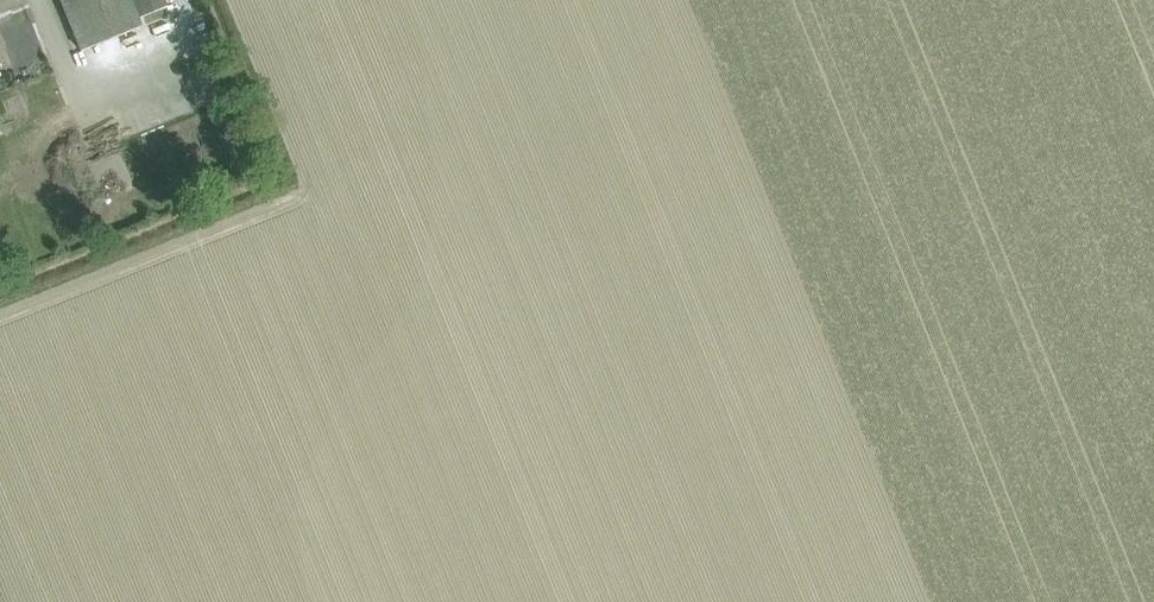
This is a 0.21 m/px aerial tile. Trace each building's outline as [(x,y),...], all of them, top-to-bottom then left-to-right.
[(161,0),(63,0),(83,51),(139,27),(135,19),(164,8),(161,0)] [(24,81),(47,71),(41,58),(19,69),(24,81)]
